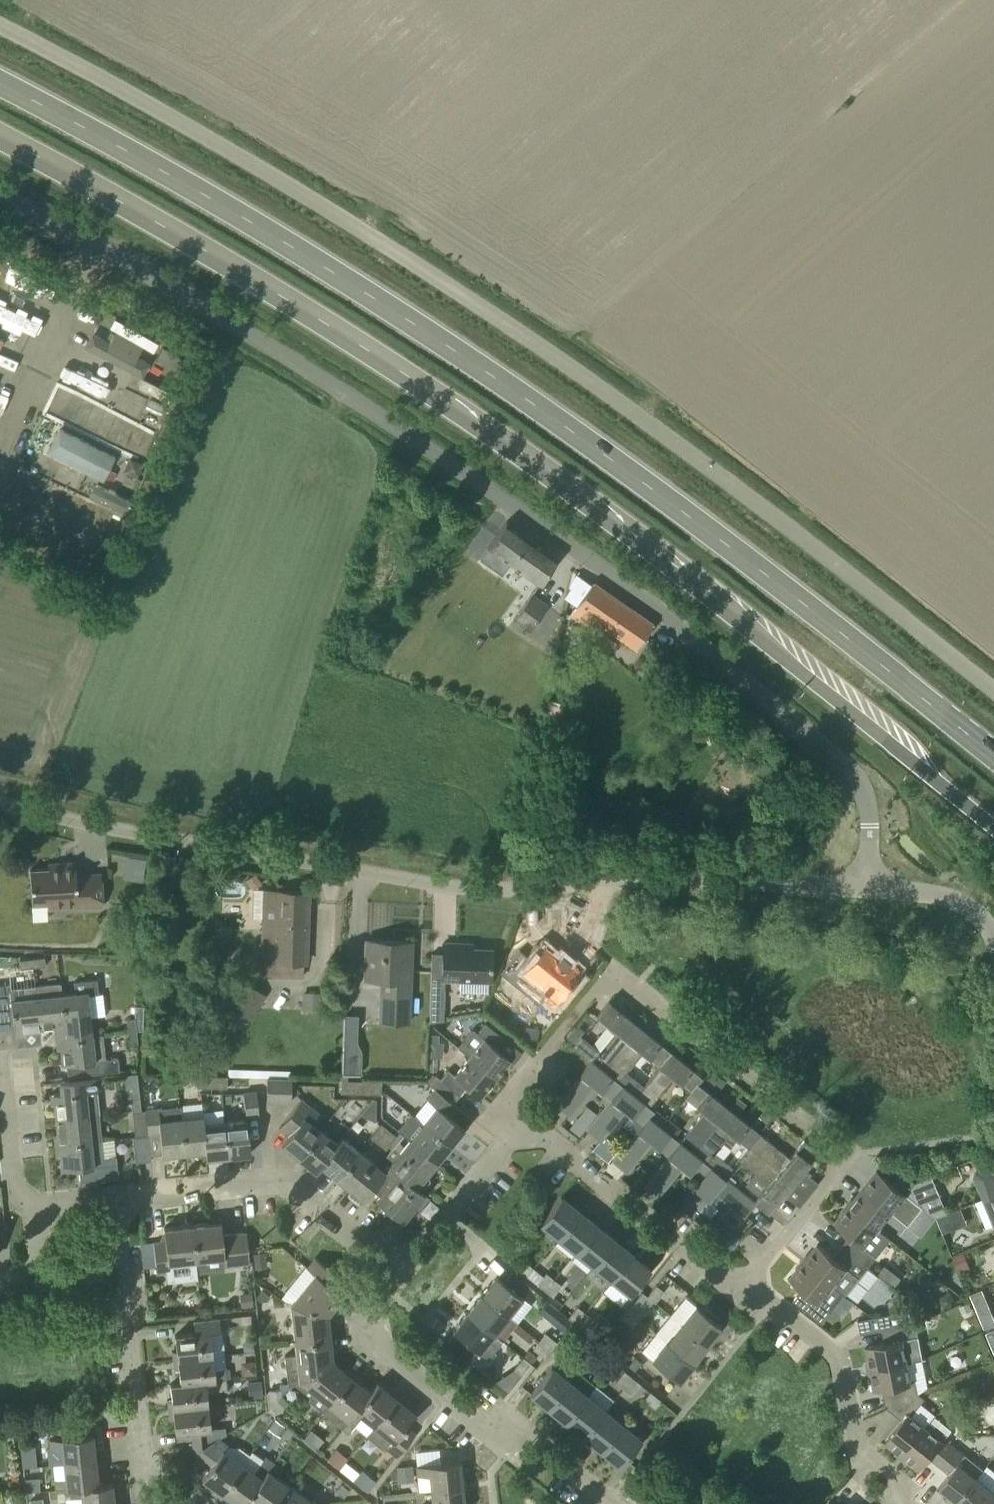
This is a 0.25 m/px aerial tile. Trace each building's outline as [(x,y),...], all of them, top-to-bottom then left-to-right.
[(147,345),(88,318),(78,340),(136,367),(147,345)] [(26,345),(0,335),(0,347),(22,355),(26,345)] [(188,361),(163,347),(157,357),(182,371),(188,361)] [(107,397),(116,377),(67,356),(58,376),(107,397)] [(67,413),(125,439),(136,415),(78,389),(67,413)] [(55,423),(43,451),(106,479),(118,451),(55,423)] [(128,458),(123,471),(138,478),(143,465),(143,463),(128,457),(128,458)] [(558,558),(506,521),(480,558),(502,574),(510,563),(539,584),(558,558)] [(653,624),(593,582),(567,617),(590,634),(599,622),(635,648),(653,624)] [(528,631),(548,604),(533,593),(513,620),(528,631)] [(36,867),(36,872),(37,892),(37,904),(47,904),(47,908),(103,906),(102,879),(101,872),(82,872),(76,872),(76,861),(49,861),(49,866),(36,867)] [(261,974),(275,975),(299,976),(299,962),(306,962),(308,892),(278,891),(277,918),(263,918),(262,960),(261,974)] [(366,940),(365,978),(381,979),(379,1020),(409,1021),(412,941),(366,940)] [(442,978),(444,978),(460,979),(460,991),(488,992),(488,980),(491,980),(492,949),(462,948),(462,943),(443,943),(442,978)] [(538,995),(541,991),(555,1003),(581,971),(569,961),(566,964),(545,946),(544,948),(537,943),(525,957),(532,962),(525,971),(518,979),(519,985),(532,996),(538,995)] [(44,956),(33,958),(34,966),(45,964),(44,956)] [(21,968),(34,966),(33,958),(19,960),(21,968)] [(442,978),(431,978),(430,1022),(444,1020),(444,978),(442,978)] [(74,982),(75,992),(62,994),(64,1026),(66,1038),(91,1035),(89,1016),(105,1015),(103,993),(98,993),(97,979),(74,982)] [(40,1028),(36,985),(10,988),(10,983),(0,984),(0,1029),(14,1027),(14,1031),(40,1028)] [(61,983),(36,985),(40,1028),(64,1026),(62,994),(61,983)] [(219,1012),(225,1016),(243,1028),(260,1001),(262,1002),(266,995),(265,994),(246,983),(239,994),(233,990),(219,1012)] [(599,1050),(581,1035),(572,1046),(591,1061),(604,1071),(641,1027),(642,1025),(642,1024),(640,1026),(609,1001),(597,1015),(616,1030),(602,1047),(599,1050)] [(126,1019),(128,1031),(136,1031),(136,1030),(143,1029),(143,1007),(134,1006),(135,1017),(126,1019)] [(458,1047),(469,1056),(470,1056),(495,1077),(510,1058),(497,1048),(505,1038),(485,1023),(477,1032),(472,1028),(458,1047)] [(624,1085),(635,1094),(643,1085),(626,1071),(642,1051),(659,1065),(660,1065),(671,1051),(641,1027),(604,1071),(624,1085)] [(136,1031),(128,1031),(129,1044),(138,1043),(136,1031)] [(105,1060),(103,1051),(102,1034),(91,1035),(66,1038),(60,1038),(63,1064),(67,1064),(68,1076),(119,1071),(118,1059),(105,1060)] [(359,1074),(359,1073),(358,1073),(358,1054),(343,1053),(343,1049),(342,1049),(341,1074),(359,1074)] [(660,1065),(659,1065),(643,1085),(635,1094),(634,1095),(650,1107),(674,1078),(690,1091),(691,1091),(698,1083),(703,1077),(671,1051),(660,1065)] [(453,1103),(459,1095),(467,1085),(480,1096),(495,1077),(470,1056),(469,1056),(455,1074),(449,1069),(440,1080),(435,1076),(429,1083),(436,1088),(453,1103)] [(612,1100),(624,1085),(604,1071),(591,1061),(555,1105),(569,1116),(593,1086),(611,1100),(612,1100)] [(714,1072),(708,1080),(720,1090),(726,1081),(714,1072)] [(131,1099),(132,1112),(141,1111),(137,1073),(124,1074),(127,1099),(131,1099)] [(197,1086),(213,1087),(214,1075),(197,1075),(197,1086)] [(228,1076),(214,1075),(213,1087),(228,1088),(228,1076)] [(96,1077),(60,1081),(59,1081),(60,1093),(54,1094),(56,1120),(99,1115),(96,1091),(98,1090),(96,1077)] [(279,1078),(270,1078),(268,1077),(267,1101),(278,1101),(279,1078)] [(291,1078),(279,1078),(278,1101),(290,1102),(291,1078)] [(342,1093),(354,1093),(355,1080),(343,1080),(342,1093)] [(354,1093),(367,1093),(368,1080),(355,1080),(354,1093)] [(382,1080),(368,1080),(367,1093),(382,1093),(382,1080)] [(680,1141),(679,1142),(693,1154),(738,1097),(737,1097),(731,1106),(730,1105),(728,1107),(698,1083),(691,1091),(690,1091),(685,1097),(703,1112),(680,1141)] [(655,1110),(650,1107),(634,1095),(635,1094),(624,1085),(612,1100),(611,1100),(586,1129),(600,1141),(604,1136),(625,1111),(642,1125),(643,1126),(649,1117),(655,1110)] [(453,1103),(436,1088),(428,1097),(437,1104),(422,1123),(450,1145),(464,1127),(462,1126),(470,1116),(453,1103)] [(244,1092),(246,1115),(258,1114),(256,1091),(244,1092)] [(732,1167),(715,1154),(731,1134),(738,1140),(735,1143),(745,1151),(749,1146),(760,1133),(737,1115),(746,1104),(738,1097),(693,1154),(707,1164),(711,1167),(724,1177),(732,1167)] [(281,1143),(299,1157),(320,1131),(310,1123),(318,1113),(301,1100),(279,1127),(288,1135),(281,1143)] [(185,1152),(181,1118),(179,1105),(158,1108),(146,1109),(146,1111),(148,1123),(149,1133),(160,1132),(163,1155),(185,1152)] [(228,1156),(225,1121),(224,1109),(202,1112),(202,1115),(203,1123),(206,1150),(205,1150),(206,1158),(228,1156)] [(141,1111),(132,1112),(134,1125),(148,1123),(146,1111),(141,1111)] [(56,1120),(59,1144),(102,1140),(99,1115),(56,1120)] [(185,1152),(205,1150),(206,1150),(203,1123),(202,1115),(181,1118),(185,1152)] [(578,1116),(569,1127),(579,1135),(588,1124),(578,1116)] [(643,1126),(642,1125),(612,1161),(626,1172),(651,1141),(668,1156),(669,1156),(679,1142),(680,1141),(662,1127),(649,1117),(643,1126)] [(247,1118),(225,1121),(228,1156),(251,1153),(247,1118)] [(422,1123),(408,1140),(437,1162),(450,1145),(422,1123)] [(385,1149),(396,1135),(381,1124),(371,1137),(385,1149)] [(337,1145),(320,1131),(299,1157),(316,1171),(321,1165),(337,1145)] [(760,1133),(749,1146),(796,1184),(796,1183),(794,1182),(819,1151),(805,1139),(790,1157),(760,1133)] [(151,1160),(151,1155),(149,1135),(133,1136),(135,1162),(151,1160)] [(600,1141),(593,1150),(608,1162),(620,1148),(604,1136),(600,1141)] [(321,1165),(338,1179),(359,1152),(343,1139),(337,1145),(321,1165)] [(103,1157),(102,1140),(59,1144),(62,1170),(79,1168),(80,1181),(118,1177),(116,1155),(103,1157)] [(391,1161),(389,1164),(417,1187),(437,1162),(408,1140),(400,1149),(396,1146),(387,1158),(391,1161)] [(682,1168),(699,1181),(699,1182),(711,1167),(707,1164),(693,1154),(679,1142),(669,1156),(668,1156),(644,1186),(657,1197),(682,1168)] [(796,1184),(749,1146),(745,1151),(738,1160),(769,1185),(755,1203),(768,1214),(793,1183),(795,1184),(796,1184)] [(383,1171),(359,1152),(338,1179),(363,1199),(372,1187),(385,1172),(383,1171)] [(993,1194),(993,1163),(976,1170),(975,1176),(984,1198),(993,1194)] [(389,1164),(383,1171),(385,1172),(372,1187),(380,1194),(376,1199),(403,1220),(425,1193),(417,1187),(389,1164)] [(755,1203),(724,1177),(711,1167),(699,1182),(699,1181),(684,1198),(699,1210),(714,1192),(745,1216),(755,1203)] [(907,1193),(893,1182),(878,1170),(849,1205),(847,1203),(878,1229),(892,1212),(909,1226),(924,1207),(907,1193)] [(902,1171),(894,1180),(893,1182),(907,1193),(916,1182),(902,1171)] [(984,1198),(976,1201),(987,1227),(993,1225),(993,1194),(984,1198)] [(558,1236),(579,1211),(561,1196),(540,1222),(558,1236)] [(924,1207),(936,1217),(937,1218),(948,1213),(942,1199),(924,1207)] [(850,1235),(842,1246),(868,1267),(877,1256),(874,1253),(888,1236),(878,1229),(847,1203),(847,1204),(849,1205),(835,1223),(850,1235)] [(597,1225),(579,1211),(558,1236),(576,1251),(597,1225)] [(219,1221),(192,1224),(196,1260),(223,1257),(224,1266),(250,1263),(246,1231),(223,1234),(221,1221),(220,1221),(220,1217),(219,1217),(219,1221)] [(738,1238),(718,1223),(711,1232),(731,1248),(738,1238)] [(153,1241),(156,1267),(157,1273),(170,1272),(169,1263),(196,1260),(192,1224),(164,1227),(165,1240),(153,1241)] [(615,1240),(597,1225),(576,1251),(594,1265),(615,1240)] [(615,1240),(594,1265),(612,1280),(633,1254),(615,1240)] [(156,1267),(153,1241),(140,1243),(143,1268),(156,1267)] [(802,1259),(833,1285),(846,1295),(868,1267),(842,1246),(833,1256),(818,1244),(804,1261),(802,1259)] [(265,1250),(253,1252),(255,1266),(267,1265),(265,1250)] [(971,1269),(964,1251),(952,1256),(959,1273),(971,1269)] [(612,1280),(629,1294),(630,1294),(651,1268),(633,1254),(612,1280)] [(315,1274),(292,1302),(328,1314),(343,1295),(330,1285),(338,1275),(315,1257),(307,1267),(315,1274)] [(527,1275),(533,1268),(522,1259),(516,1267),(527,1275)] [(819,1302),(820,1301),(833,1285),(802,1259),(802,1260),(804,1261),(790,1279),(802,1289),(819,1302)] [(482,1294),(507,1315),(530,1286),(511,1271),(503,1281),(497,1276),(482,1294)] [(546,1273),(544,1276),(537,1284),(545,1290),(554,1279),(546,1273)] [(554,1279),(545,1290),(553,1296),(561,1285),(554,1279)] [(656,1285),(647,1296),(653,1300),(655,1302),(664,1291),(656,1285)] [(830,1309),(820,1301),(819,1302),(802,1289),(794,1299),(821,1321),(830,1309)] [(507,1315),(482,1294),(468,1312),(502,1340),(517,1322),(507,1315)] [(638,1318),(645,1310),(634,1301),(627,1309),(638,1318)] [(292,1302),(296,1341),(330,1337),(328,1314),(292,1302)] [(696,1305),(682,1323),(707,1344),(722,1326),(696,1305)] [(574,1321),(576,1323),(585,1312),(577,1306),(568,1317),(574,1321)] [(565,1332),(574,1321),(568,1317),(558,1308),(549,1319),(565,1332)] [(633,1326),(638,1318),(627,1309),(621,1317),(633,1326)] [(880,1315),(883,1329),(916,1322),(913,1309),(880,1315)] [(979,1315),(984,1326),(993,1322),(993,1313),(992,1309),(979,1315)] [(453,1330),(479,1351),(488,1358),(502,1340),(468,1312),(453,1330)] [(583,1329),(592,1318),(585,1312),(576,1323),(583,1329)] [(219,1318),(194,1321),(195,1332),(188,1333),(175,1334),(177,1350),(172,1351),(172,1352),(177,1351),(178,1358),(173,1359),(173,1360),(214,1355),(211,1332),(220,1330),(219,1318)] [(592,1318),(583,1329),(584,1329),(593,1337),(600,1343),(609,1332),(593,1319),(592,1318)] [(919,1335),(916,1322),(883,1329),(886,1342),(866,1346),(870,1368),(868,1368),(868,1369),(907,1361),(903,1339),(919,1335)] [(667,1341),(693,1362),(707,1344),(682,1323),(667,1341)] [(545,1332),(539,1340),(550,1349),(556,1341),(545,1332)] [(288,1387),(294,1383),(333,1361),(330,1337),(296,1341),(297,1354),(285,1355),(288,1387)] [(584,1348),(591,1354),(600,1343),(593,1337),(584,1348)] [(550,1349),(539,1340),(533,1348),(544,1357),(550,1349)] [(667,1341),(652,1360),(678,1380),(693,1362),(667,1341)] [(608,1350),(600,1343),(591,1354),(599,1360),(608,1350)] [(523,1357),(531,1363),(536,1357),(529,1350),(523,1357)] [(179,1368),(180,1383),(227,1378),(226,1368),(215,1369),(214,1355),(173,1360),(178,1360),(179,1367),(174,1367),(174,1369),(179,1368)] [(531,1363),(523,1357),(514,1368),(522,1374),(531,1363)] [(871,1369),(871,1372),(875,1390),(883,1389),(886,1406),(920,1393),(919,1392),(929,1386),(923,1358),(907,1361),(868,1369),(871,1369)] [(255,1360),(241,1362),(242,1374),(256,1373),(255,1360)] [(350,1376),(333,1361),(294,1383),(310,1397),(308,1400),(323,1412),(329,1404),(328,1404),(350,1376)] [(549,1407),(570,1381),(552,1367),(531,1393),(549,1407)] [(615,1381),(623,1388),(632,1377),(624,1370),(615,1381)] [(334,1421),(341,1428),(370,1391),(350,1376),(328,1404),(329,1404),(340,1414),(334,1421)] [(632,1377),(623,1388),(631,1394),(640,1383),(632,1377)] [(168,1409),(173,1409),(209,1404),(208,1390),(227,1388),(227,1378),(180,1383),(170,1384),(172,1399),(167,1400),(167,1401),(172,1400),(173,1408),(168,1408),(168,1409)] [(261,1380),(248,1381),(249,1398),(263,1396),(261,1380)] [(570,1381),(549,1407),(567,1422),(587,1396),(570,1381)] [(377,1382),(370,1391),(341,1428),(348,1433),(355,1425),(366,1435),(396,1397),(377,1382)] [(661,1400),(650,1391),(644,1399),(655,1408),(661,1400)] [(920,1393),(886,1406),(903,1420),(885,1441),(902,1455),(901,1457),(901,1458),(926,1425),(935,1414),(935,1413),(922,1404),(926,1399),(920,1393)] [(584,1436),(605,1410),(587,1396),(567,1422),(584,1436)] [(396,1397),(366,1435),(385,1450),(386,1448),(396,1456),(415,1433),(406,1426),(416,1413),(396,1397)] [(192,1431),(194,1452),(219,1437),(226,1434),(225,1427),(218,1427),(212,1427),(209,1404),(173,1409),(174,1416),(169,1417),(169,1418),(174,1417),(176,1433),(192,1431)] [(623,1425),(605,1410),(584,1436),(602,1451),(623,1425)] [(956,1446),(949,1440),(946,1438),(954,1429),(935,1414),(926,1425),(901,1458),(903,1456),(920,1470),(930,1457),(940,1465),(956,1446)] [(268,1429),(277,1435),(284,1426),(275,1419),(268,1429)] [(602,1451),(620,1465),(641,1439),(623,1425),(602,1451)] [(307,1426),(299,1437),(311,1446),(320,1436),(307,1426)] [(63,1463),(95,1459),(93,1434),(50,1438),(51,1448),(62,1447),(63,1463)] [(219,1437),(194,1452),(211,1465),(202,1478),(215,1487),(212,1491),(215,1487),(221,1492),(219,1496),(243,1463),(249,1454),(240,1447),(227,1445),(228,1444),(219,1437)] [(966,1455),(956,1446),(940,1465),(950,1473),(940,1486),(950,1493),(945,1499),(952,1503),(955,1503),(978,1477),(984,1469),(966,1455)] [(339,1468),(348,1457),(336,1448),(327,1458),(339,1468)] [(440,1448),(417,1451),(419,1463),(442,1460),(440,1448)] [(256,1503),(273,1503),(288,1484),(277,1475),(287,1459),(279,1454),(274,1461),(248,1498),(256,1503)] [(248,1498),(274,1461),(266,1455),(254,1471),(243,1463),(219,1496),(222,1492),(228,1497),(225,1501),(226,1501),(229,1497),(239,1503),(244,1503),(248,1498)] [(65,1478),(54,1479),(55,1489),(69,1488),(98,1484),(95,1459),(63,1463),(65,1478)] [(429,1474),(431,1489),(462,1486),(460,1460),(417,1465),(418,1475),(429,1474)] [(412,1464),(396,1466),(398,1482),(414,1481),(412,1464)] [(368,1492),(377,1481),(362,1469),(353,1480),(368,1492)] [(955,1503),(984,1503),(993,1492),(993,1490),(978,1477),(955,1503)] [(98,1484),(69,1488),(70,1498),(81,1497),(82,1503),(114,1503),(112,1483),(98,1484)] [(288,1484),(273,1503),(315,1503),(288,1484)] [(462,1486),(431,1489),(433,1503),(464,1503),(462,1486)] [(984,1503),(993,1503),(993,1492),(984,1503)]
